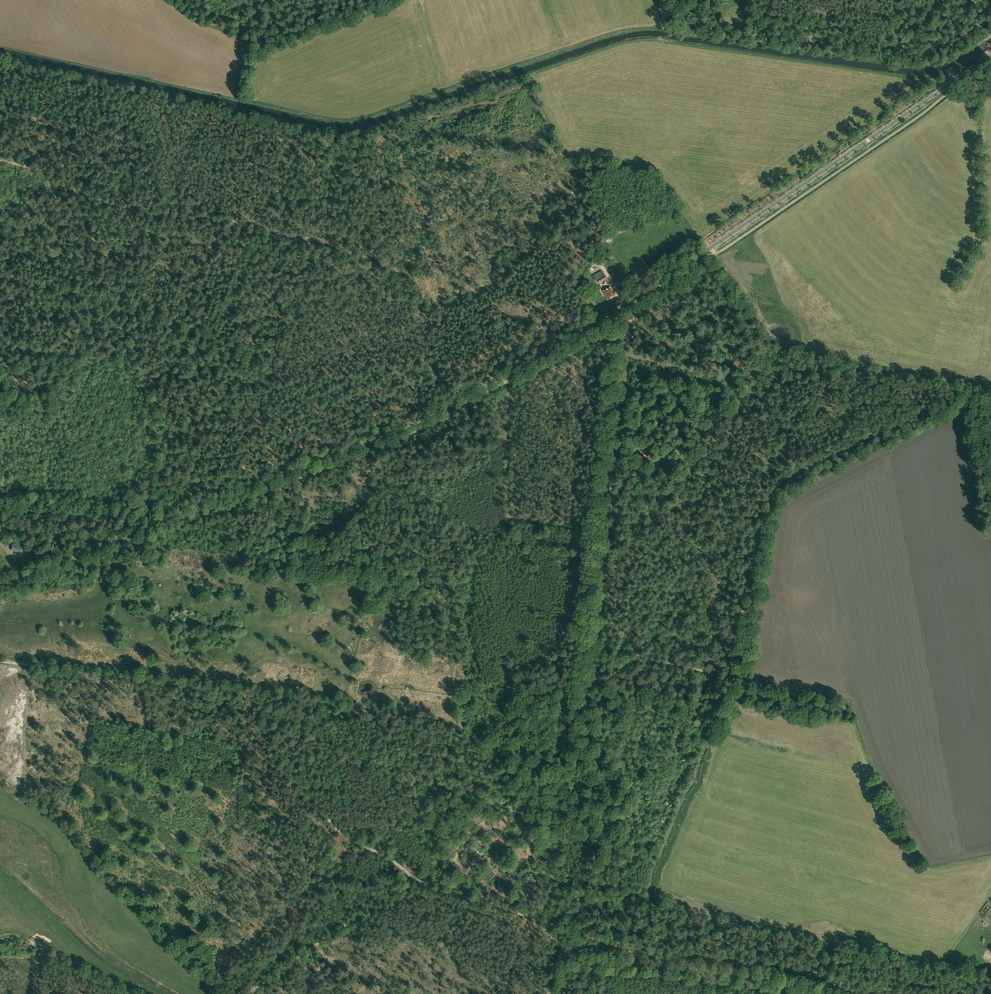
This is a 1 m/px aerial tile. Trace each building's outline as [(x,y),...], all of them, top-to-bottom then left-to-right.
[(932,103),(942,97),(939,93),(930,98),(932,103)] [(607,279),(604,273),(602,270),(592,276),(595,280),(597,279),(599,283),(607,279)] [(608,300),(616,295),(611,287),(603,291),(608,300)] [(22,546),(12,543),(11,550),(20,552),(22,546)]
